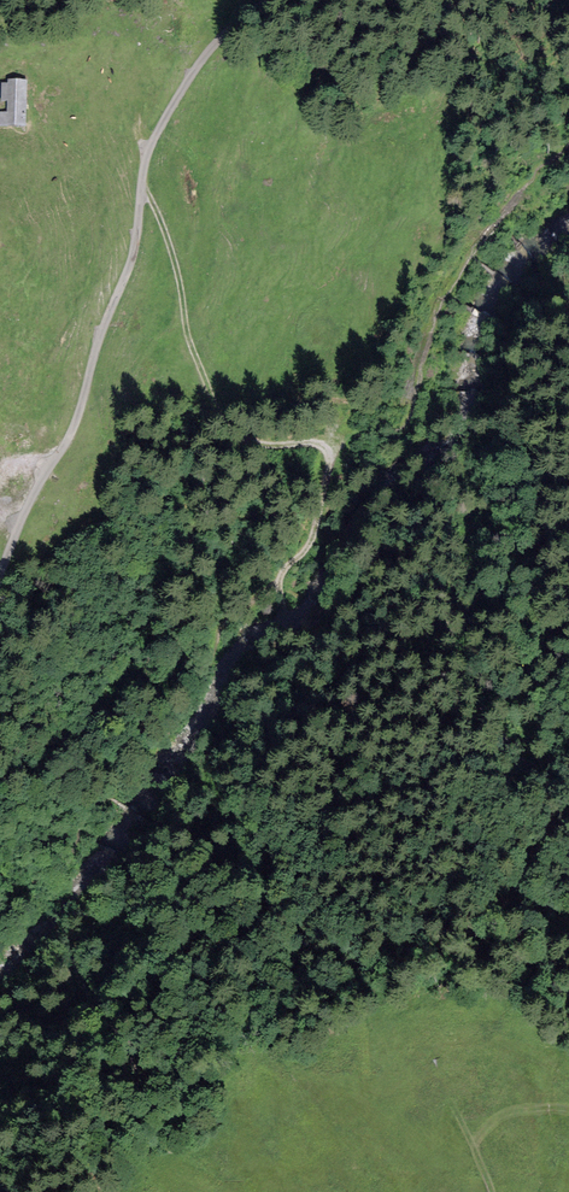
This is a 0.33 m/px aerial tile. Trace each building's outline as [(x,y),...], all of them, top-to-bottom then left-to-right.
[(1,84),(0,101),(9,102),(9,114),(0,113),(0,123),(0,128),(28,129),(30,85),(1,84)]
